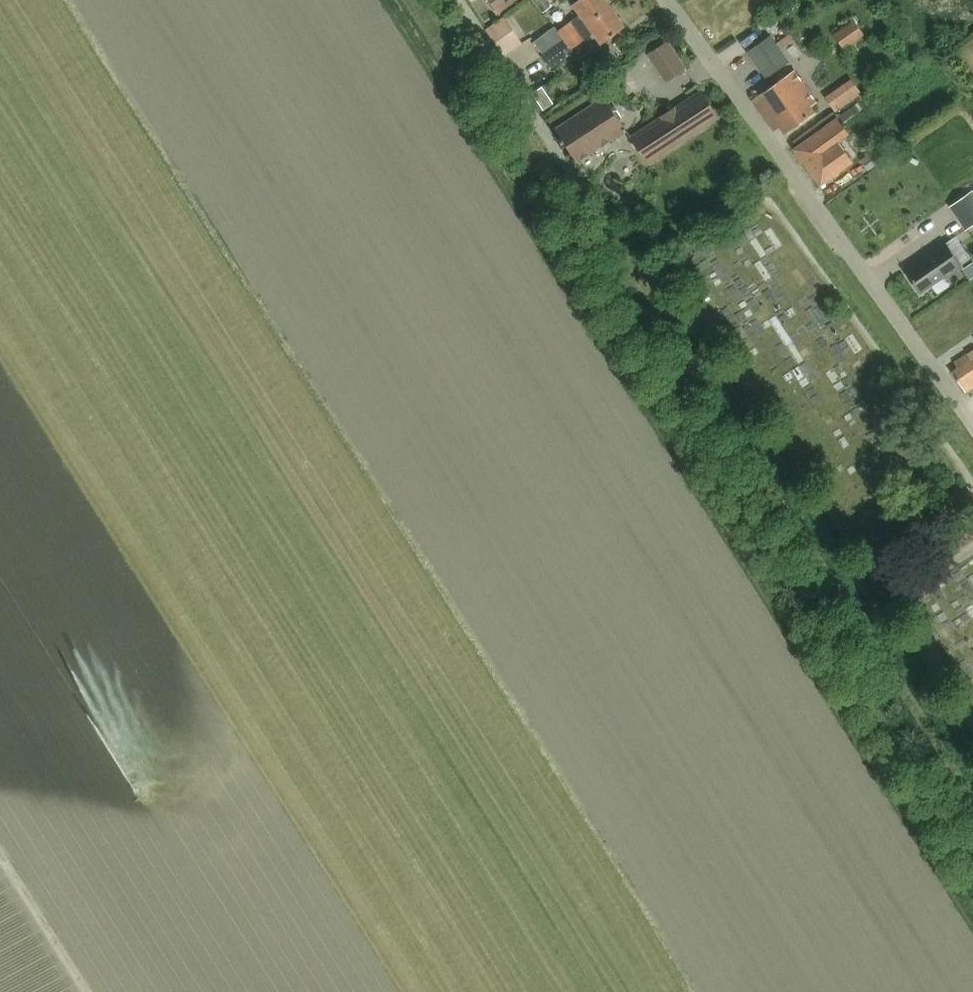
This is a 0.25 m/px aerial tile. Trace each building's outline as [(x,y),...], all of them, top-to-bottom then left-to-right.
[(497,13),(516,0),(488,0),(497,13)] [(610,5),(607,0),(577,0),(573,3),(581,13),(558,30),(555,26),(535,40),(545,53),(611,6),(610,5)] [(602,42),(625,26),(611,6),(545,53),(542,56),(551,68),(574,51),(572,48),(594,32),(602,42)] [(506,16),(488,29),(502,50),(521,37),(506,16)] [(855,19),(835,34),(842,45),(863,30),(855,19)] [(790,33),(779,41),(783,46),(794,38),(790,33)] [(765,79),(781,67),(772,54),(775,51),(766,39),(746,53),(765,79)] [(668,41),(648,55),(667,83),(687,69),(668,41)] [(811,105),(817,101),(795,69),(753,99),(775,130),(780,126),(785,132),(815,111),(811,105)] [(853,79),(827,97),(838,112),(863,94),(853,79)] [(542,86),(532,93),(544,109),(553,102),(542,86)] [(648,165),(721,118),(702,90),(630,137),(648,165)] [(556,129),(577,162),(627,130),(606,97),(556,129)] [(845,122),(863,109),(859,102),(840,115),(845,122)] [(850,133),(838,117),(794,148),(821,185),(853,161),(839,141),(850,133)] [(860,160),(867,169),(884,157),(877,147),(860,160)] [(953,207),(968,228),(972,225),(972,193),(953,207)] [(906,270),(921,292),(946,275),(947,277),(962,267),(945,241),(930,251),(931,253),(906,270)] [(963,268),(970,278),(972,276),(972,261),(963,268)] [(955,362),(958,367),(952,371),(966,392),(972,387),(972,350),(955,362)]
